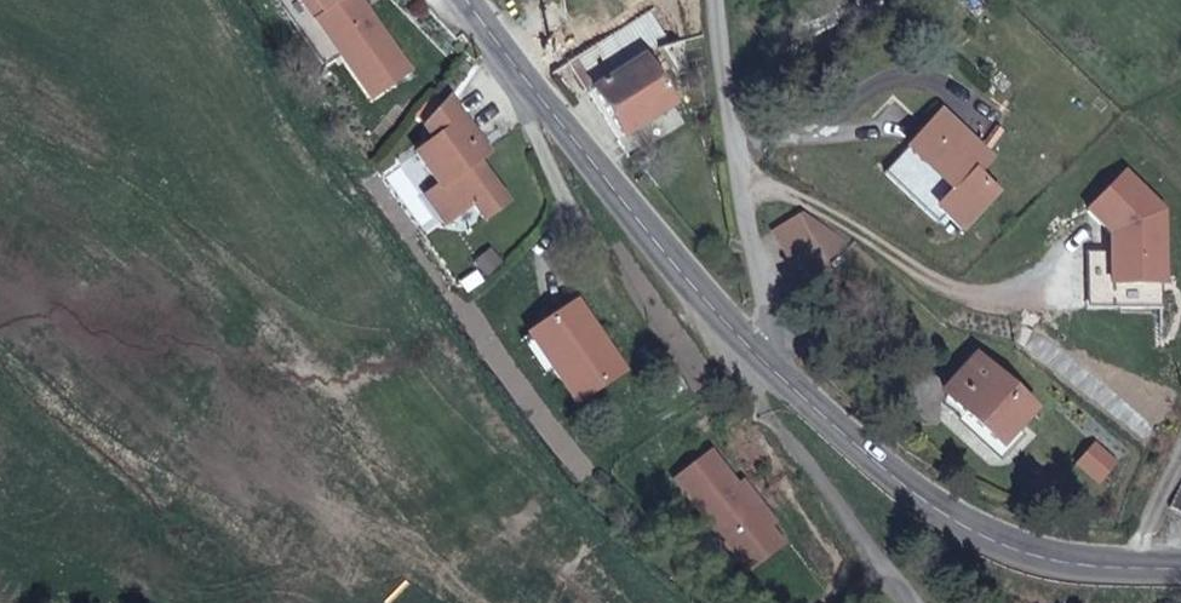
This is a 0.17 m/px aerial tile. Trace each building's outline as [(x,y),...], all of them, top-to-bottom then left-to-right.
[(315,22),(324,14),(314,0),(299,0),(315,22)] [(315,22),(373,103),(413,75),(359,0),(314,0),(324,14),(315,22)] [(685,41),(658,49),(676,76),(688,74),(685,41)] [(631,66),(626,59),(577,72),(622,138),(615,140),(627,160),(685,124),(643,59),(631,66)] [(473,148),(479,144),(448,102),(424,128),(434,142),(401,165),(424,198),(445,225),(472,205),(483,221),(507,205),(476,162),(481,159),(473,148)] [(988,159),(940,113),(883,174),(937,225),(944,217),(960,230),(995,193),(975,175),(988,159)] [(486,155),(479,144),(473,148),(481,159),(486,155)] [(1087,252),(1088,309),(1165,308),(1163,210),(1125,172),(1090,209),(1111,233),(1111,251),(1087,252)] [(847,244),(799,217),(772,234),(802,283),(847,244)] [(575,304),(535,331),(559,366),(552,372),(574,404),(621,373),(575,304)] [(559,366),(535,331),(519,341),(543,378),(552,372),(559,366)] [(949,402),(965,417),(997,447),(1016,428),(1032,411),(983,364),(949,402)] [(997,447),(965,417),(959,424),(1001,462),(1025,437),(1016,428),(997,447)] [(1091,442),(1073,462),(1100,485),(1117,464),(1091,442)] [(709,452),(672,479),(700,517),(714,506),(732,530),(718,541),(743,574),(780,546),(709,452)] [(714,506),(700,517),(718,541),(732,530),(714,506)]
